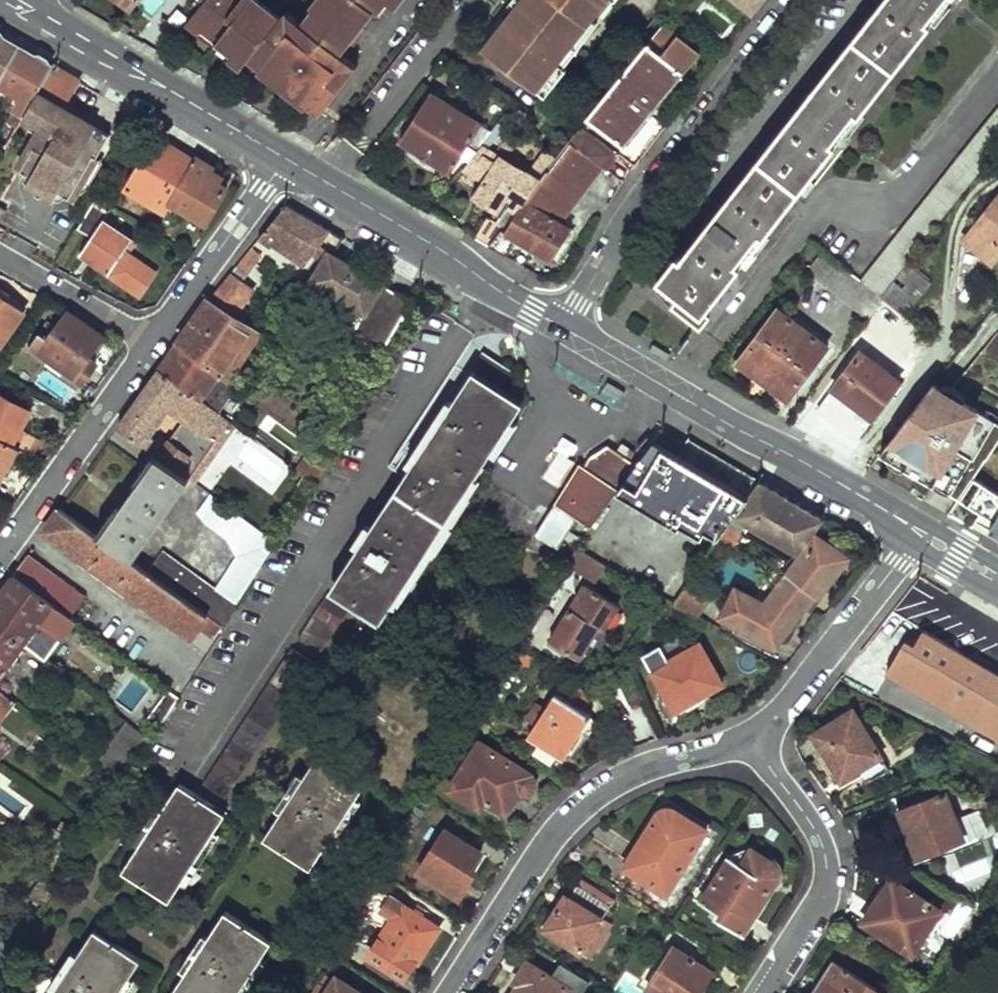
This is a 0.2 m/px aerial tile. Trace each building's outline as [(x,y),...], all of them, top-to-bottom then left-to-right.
[(156,25),(170,36),(181,21),(191,8),(182,0),(176,0),(156,25)] [(181,21),(226,56),(265,6),(258,0),(198,0),(191,8),(181,21)] [(336,0),(319,0),(313,9),(347,35),(360,18),(336,0)] [(360,18),(369,6),(373,9),(380,0),(336,0),(360,18)] [(477,45),(514,0),(504,0),(472,41),(477,45)] [(477,45),(530,87),(586,16),(599,0),(514,0),(477,45)] [(701,311),(730,274),(725,270),(764,221),(770,225),(827,151),(822,147),(859,99),(865,103),(921,31),(915,27),(936,0),(878,0),(671,265),(666,261),(655,274),(677,291),(701,311)] [(748,13),(758,0),(732,0),(748,13)] [(347,35),(313,9),(310,6),(298,21),(281,9),(277,15),(265,6),(226,56),(238,64),(244,55),(318,109),(354,62),(337,49),(347,35)] [(591,20),(586,16),(530,87),(535,90),(591,20)] [(695,52),(659,23),(585,116),(620,145),(695,52)] [(0,35),(0,82),(20,47),(3,37),(0,35)] [(20,47),(0,82),(33,102),(53,66),(37,56),(20,47)] [(67,74),(53,66),(33,102),(29,109),(49,121),(21,171),(27,174),(65,108),(79,81),(67,74)] [(426,90),(396,137),(444,168),(458,150),(462,153),(469,142),(473,146),(495,120),(482,111),(476,123),(426,90)] [(857,273),(878,289),(903,258),(997,139),(997,98),(857,273)] [(111,135),(65,108),(27,174),(74,202),(111,135)] [(476,148),(462,166),(482,178),(473,194),(494,206),(503,193),(517,201),(551,159),(541,151),(524,171),(484,147),(503,123),(496,119),(495,120),(473,146),(476,148)] [(613,151),(579,123),(566,140),(599,163),(602,166),(613,151)] [(9,126),(0,140),(8,145),(17,130),(9,126)] [(177,151),(156,138),(127,188),(165,211),(171,200),(193,161),(177,151)] [(599,163),(566,140),(551,159),(517,201),(504,218),(484,242),(501,251),(513,234),(530,245),(549,258),(567,228),(556,219),(599,163)] [(212,168),(195,158),(193,161),(171,200),(207,222),(213,212),(227,188),(220,183),(224,177),(212,170),(212,168)] [(959,236),(987,258),(997,243),(997,187),(959,236)] [(141,296),(157,273),(130,254),(139,242),(104,218),(111,206),(98,198),(79,229),(92,237),(82,254),(103,268),(111,273),(109,275),(141,296)] [(334,255),(345,238),(318,222),(287,204),(262,236),(308,261),(316,252),(326,258),(330,253),(334,255)] [(481,213),(468,232),(484,242),(504,218),(500,215),(495,222),(481,213)] [(262,255),(253,247),(239,265),(248,273),(262,255)] [(819,247),(804,268),(865,311),(881,291),(878,289),(857,273),(819,247)] [(381,349),(409,301),(367,275),(334,255),(330,253),(326,258),(330,260),(315,284),(359,311),(348,329),(381,349)] [(903,258),(878,289),(881,291),(903,307),(927,278),(903,258)] [(255,290),(232,274),(210,302),(234,319),(255,290)] [(24,311),(7,300),(11,295),(5,291),(0,288),(0,346),(24,311)] [(705,314),(701,311),(677,291),(666,304),(696,327),(705,314)] [(196,322),(178,346),(220,376),(229,382),(258,336),(234,319),(210,302),(196,322)] [(775,305),(734,358),(760,377),(783,395),(824,343),(775,305)] [(103,335),(70,312),(58,329),(48,322),(33,344),(84,379),(91,369),(96,361),(89,356),(103,335)] [(220,376),(178,346),(170,357),(160,371),(222,416),(229,407),(209,391),(220,376)] [(854,349),(816,403),(837,418),(856,431),(894,377),(854,349)] [(520,401),(455,360),(387,465),(404,476),(337,580),(385,611),(520,401)] [(222,416),(160,371),(140,399),(119,429),(140,445),(167,407),(185,420),(208,436),(222,416)] [(930,380),(877,446),(910,466),(956,494),(997,428),(997,422),(930,380)] [(0,393),(0,436),(18,446),(32,453),(41,437),(23,427),(28,418),(33,409),(25,405),(28,400),(10,390),(6,396),(0,393)] [(208,436),(185,420),(169,442),(192,459),(181,474),(190,480),(195,484),(237,427),(222,416),(208,436)] [(18,446),(0,436),(0,477),(1,475),(7,478),(11,471),(17,461),(12,458),(18,446)] [(718,535),(746,496),(696,466),(652,439),(635,462),(616,489),(679,525),(685,515),(718,535)] [(192,459),(169,442),(158,458),(181,474),(192,459)] [(633,450),(620,442),(616,449),(629,457),(633,450)] [(989,456),(997,462),(997,442),(989,456)] [(616,489),(635,462),(616,449),(605,443),(590,451),(586,458),(581,455),(552,502),(589,526),(616,489)] [(332,458),(315,446),(297,471),(315,485),(332,458)] [(556,449),(543,476),(559,483),(572,456),(556,449)] [(979,464),(992,474),(997,463),(997,462),(989,456),(986,454),(979,464)] [(181,474),(158,458),(101,536),(133,560),(190,480),(181,474)] [(791,499),(758,479),(746,496),(718,535),(717,536),(731,545),(750,516),(799,548),(809,536),(822,517),(791,499)] [(220,590),(164,549),(148,571),(223,626),(276,542),(211,496),(199,513),(210,527),(228,539),(241,560),(220,590)] [(101,536),(62,507),(46,529),(195,638),(202,627),(215,637),(223,626),(148,571),(133,560),(101,536)] [(841,556),(809,536),(799,548),(805,552),(766,606),(737,591),(724,611),(773,638),(809,588),(815,592),(822,583),(841,556)] [(595,575),(603,561),(574,546),(565,558),(595,575)] [(30,553),(14,574),(72,617),(87,595),(30,553)] [(0,594),(0,625),(25,644),(33,650),(48,661),(55,651),(40,641),(39,643),(31,637),(43,620),(65,637),(77,620),(72,617),(14,574),(1,593),(0,594)] [(704,585),(689,576),(672,600),(675,601),(688,609),(704,585)] [(618,602),(585,582),(550,638),(584,658),(595,640),(591,638),(599,624),(603,627),(618,602)] [(712,590),(704,585),(688,609),(695,612),(712,590)] [(349,606),(326,590),(297,634),(320,649),(349,606)] [(994,671),(912,624),(903,638),(894,633),(877,665),(997,733),(997,673),(994,671)] [(25,644),(0,625),(0,679),(25,644)] [(713,684),(721,679),(699,641),(669,659),(661,645),(646,654),(676,706),(713,684)] [(313,660),(291,646),(203,781),(225,795),(313,660)] [(48,661),(33,650),(26,659),(40,671),(48,661)] [(105,693),(129,713),(150,688),(125,668),(105,693)] [(587,695),(562,679),(545,706),(537,701),(528,716),(537,721),(530,732),(561,752),(568,741),(578,725),(584,729),(591,718),(586,714),(588,711),(580,706),(587,695)] [(16,701),(0,689),(0,723),(16,701)] [(881,752),(851,707),(812,732),(831,761),(840,776),(848,772),(852,779),(863,773),(859,765),(881,752)] [(150,740),(127,723),(98,762),(121,779),(150,740)] [(534,772),(481,740),(450,788),(483,808),(489,800),(509,812),(515,802),(522,792),(525,794),(528,795),(531,794),(535,793),(537,789),(538,786),(539,782),(538,779),(536,776),(533,774),(534,772)] [(371,778),(322,747),(299,784),(294,781),(284,797),(290,801),(267,837),(315,867),(371,778)] [(172,902),(229,811),(182,781),(158,818),(152,815),(143,830),(149,833),(124,871),(172,902)] [(963,838),(945,791),(900,810),(909,833),(918,856),(963,838)] [(991,803),(974,795),(970,803),(987,812),(991,803)] [(668,892),(707,828),(685,814),(674,807),(668,806),(664,808),(658,811),(652,822),(658,825),(645,843),(640,840),(625,864),(668,892)] [(481,851),(445,830),(419,871),(458,897),(470,878),(475,870),(471,868),(481,851)] [(774,862),(751,847),(742,863),(730,857),(702,900),(718,911),(715,916),(741,934),(777,877),(778,869),(774,862)] [(55,887),(42,878),(30,895),(42,904),(55,887)] [(940,910),(895,880),(884,896),(878,893),(861,920),(911,954),(940,910)] [(613,901),(581,882),(567,904),(563,911),(558,908),(545,930),(592,956),(610,926),(602,921),(613,901)] [(439,927),(402,903),(369,954),(406,980),(424,951),(439,927)] [(226,910),(204,946),(198,942),(187,959),(194,963),(175,992),(239,992),(273,939),(226,910)] [(97,929),(75,966),(68,962),(58,979),(64,982),(57,992),(121,992),(143,957),(97,929)] [(673,945),(647,988),(654,992),(699,992),(703,988),(714,970),(673,945)] [(833,960),(825,972),(812,990),(816,992),(875,992),(877,989),(833,960)] [(527,962),(514,982),(518,984),(513,992),(567,992),(570,988),(527,962)] [(336,975),(324,992),(363,992),(336,975)]
